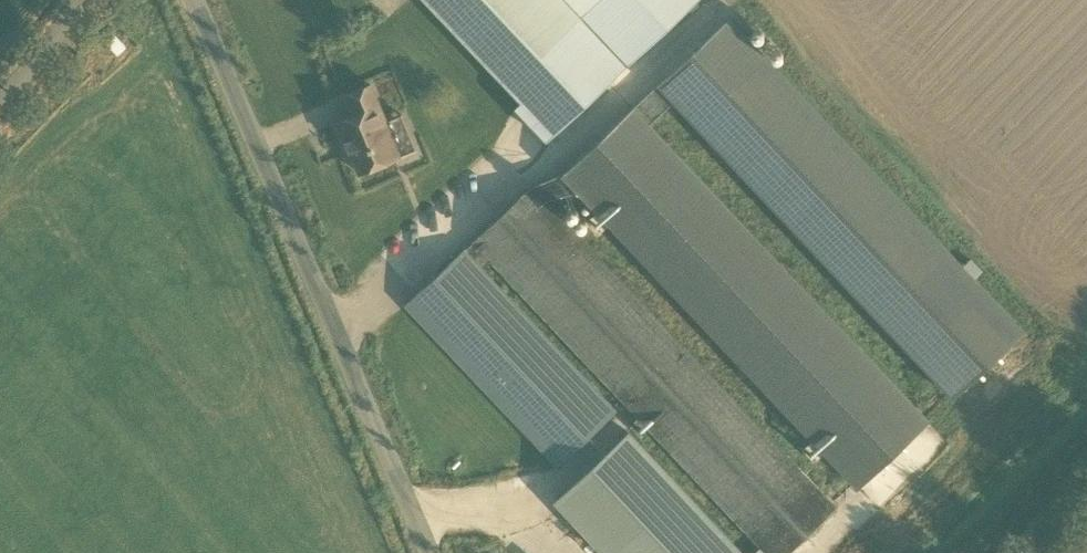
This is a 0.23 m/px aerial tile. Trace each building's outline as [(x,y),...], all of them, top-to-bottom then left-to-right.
[(547,141),(697,0),(425,0),(522,102),(515,108),(547,141)] [(729,18),(634,108),(644,119),(669,94),(955,396),(1024,331),(729,18)] [(115,35),(114,36),(112,38),(107,43),(118,54),(126,46),(115,35)] [(401,156),(371,85),(345,95),(354,116),(334,124),(342,143),(346,141),(360,173),(401,156)] [(576,188),(858,488),(929,421),(644,119),(634,108),(563,174),(532,186),(545,200),(576,188)] [(474,240),(474,241),(465,250),(481,267),(491,258),(761,545),(769,552),(789,552),(836,508),(545,200),(532,186),(474,240)] [(465,250),(464,249),(406,304),(558,466),(617,411),(481,267),(465,250)] [(556,501),(604,552),(744,552),(630,432),(556,501)] [(761,545),(752,552),(769,552),(761,545)]
